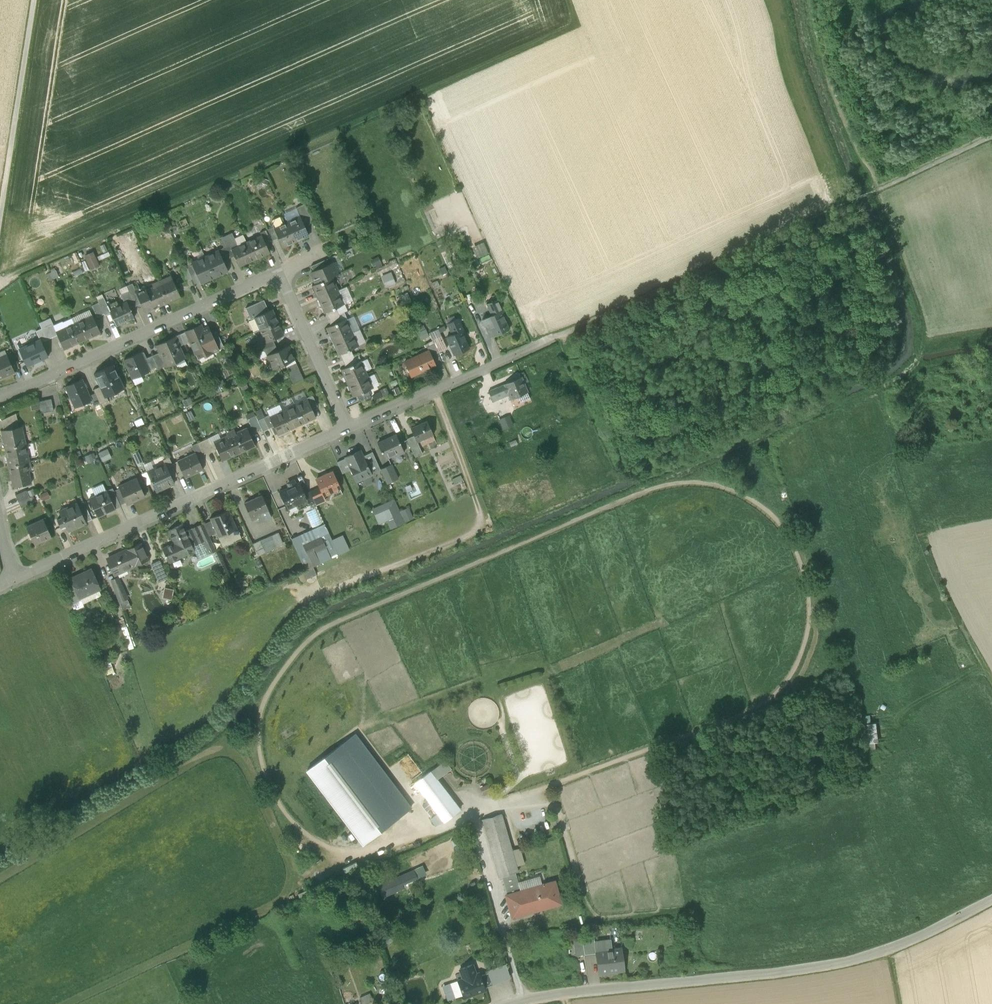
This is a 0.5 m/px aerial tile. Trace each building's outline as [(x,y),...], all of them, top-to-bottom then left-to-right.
[(300,217),(304,226),(313,222),(305,204),(296,208),(300,217)] [(273,227),(274,228),(285,224),(282,218),(280,217),(272,220),(271,223),(273,227)] [(300,217),(287,223),(295,242),(309,236),(304,226),(300,217)] [(282,248),(295,242),(287,223),(285,224),(274,228),(273,229),(278,238),(282,248)] [(267,230),(272,240),(278,238),(273,229),(274,228),(273,227),(267,230)] [(262,235),(265,244),(271,241),(266,230),(260,233),(261,235),(262,235)] [(220,239),(224,248),(229,259),(234,256),(234,255),(231,249),(234,248),(231,241),(228,235),(220,239)] [(231,241),(234,248),(246,242),(243,235),(233,240),(231,241)] [(261,235),(246,242),(254,260),(270,253),(265,244),(262,235),(261,235)] [(472,246),(477,257),(488,253),(484,241),(472,246)] [(239,267),(254,260),(246,242),(234,248),(231,249),(234,255),(234,256),(239,267)] [(223,261),(229,259),(224,248),(218,250),(223,260),(223,261)] [(218,250),(205,256),(215,278),(228,272),(223,261),(223,260),(218,250)] [(84,257),(90,271),(99,267),(93,254),(84,257)] [(201,284),(215,278),(205,256),(191,263),(196,274),(201,284)] [(376,269),(382,265),(378,257),(371,260),(376,269)] [(311,267),(314,272),(330,265),(327,259),(311,267)] [(185,265),(187,268),(190,276),(191,276),(196,274),(191,263),(185,265)] [(311,274),(316,285),(332,277),(338,275),(333,264),(330,265),(314,272),(311,274)] [(192,279),(191,276),(190,276),(187,268),(180,271),(185,282),(192,279)] [(56,271),(51,273),(47,275),(49,281),(54,279),(58,277),(57,274),(56,271)] [(391,271),(381,275),(385,286),(395,282),(391,271)] [(312,286),(318,300),(338,291),(332,277),(316,285),(312,286)] [(160,284),(161,286),(168,302),(167,302),(168,303),(180,297),(172,279),(160,284)] [(159,306),(167,302),(168,302),(161,286),(154,289),(153,287),(146,290),(145,291),(153,308),(154,309),(159,307),(159,306)] [(150,310),(153,308),(145,291),(146,290),(144,287),(136,291),(141,304),(145,313),(150,311),(150,310)] [(134,288),(128,291),(135,306),(141,304),(136,291),(134,288)] [(130,309),(135,306),(128,291),(123,294),(126,301),(130,309)] [(344,304),(338,291),(318,300),(324,314),(325,313),(336,308),(344,304)] [(245,308),(248,314),(266,306),(264,300),(245,308)] [(488,323),(494,336),(509,330),(501,312),(503,312),(498,300),(487,305),(490,311),(493,310),(494,314),(492,315),(486,318),(488,323)] [(105,301),(99,303),(104,314),(105,316),(111,314),(109,309),(105,301)] [(111,314),(116,326),(121,324),(120,323),(134,317),(130,309),(126,301),(109,309),(111,314)] [(97,317),(104,314),(99,303),(92,306),(97,317)] [(250,320),(254,318),(266,312),(264,307),(266,306),(248,314),(250,320)] [(325,313),(328,320),(339,315),(336,308),(325,313)] [(268,311),(266,312),(254,318),(260,330),(278,322),(272,309),(268,311)] [(3,322),(12,321),(10,313),(2,315),(3,322)] [(342,321),(339,315),(328,320),(331,326),(342,321)] [(93,316),(74,324),(82,341),(91,336),(92,337),(100,333),(93,316)] [(326,328),(333,342),(353,333),(346,319),(342,321),(331,326),(326,328)] [(446,337),(454,355),(468,348),(461,332),(463,331),(458,319),(447,324),(450,330),(453,329),(455,334),(452,335),(446,337)] [(284,335),(278,322),(260,330),(265,343),(273,340),(284,335)] [(53,324),(42,329),(47,340),(57,335),(56,333),(57,332),(56,331),(53,324)] [(72,345),(82,341),(74,324),(57,332),(56,333),(57,335),(64,350),(73,346),(72,345)] [(203,351),(205,356),(218,350),(210,333),(208,329),(203,331),(202,329),(201,325),(185,332),(190,342),(196,354),(203,351)] [(42,343),(47,340),(42,329),(36,331),(39,340),(40,339),(42,343)] [(426,329),(418,332),(421,340),(429,336),(426,329)] [(216,331),(210,333),(218,350),(224,348),(216,331)] [(185,332),(180,335),(184,344),(185,345),(190,342),(185,332)] [(359,346),(353,333),(333,342),(339,355),(349,351),(359,346)] [(179,347),(184,344),(180,335),(175,337),(179,347)] [(432,341),(437,353),(447,349),(441,336),(432,341)] [(166,366),(166,367),(185,359),(179,347),(175,337),(156,345),(160,352),(161,355),(166,366)] [(17,345),(26,366),(40,360),(40,361),(48,357),(42,343),(40,339),(39,340),(25,346),(24,342),(17,345)] [(261,344),(264,350),(275,345),(273,340),(265,343),(261,344)] [(429,352),(431,356),(437,353),(433,344),(426,347),(429,352)] [(277,351),(275,345),(264,350),(266,356),(277,351)] [(266,356),(273,370),(295,360),(288,346),(277,351),(266,356)] [(203,351),(196,354),(198,359),(205,356),(203,351)] [(339,355),(342,362),(352,357),(349,351),(339,355)] [(124,360),(132,379),(150,371),(149,371),(144,359),(141,352),(124,360)] [(405,363),(410,375),(421,370),(427,368),(427,367),(434,364),(431,356),(429,352),(405,363)] [(161,355),(154,359),(157,367),(158,369),(166,366),(161,355)] [(15,372),(7,356),(0,360),(0,379),(15,372)] [(149,371),(157,367),(154,359),(152,356),(144,359),(149,371)] [(354,364),(352,357),(342,362),(345,368),(354,364)] [(341,370),(347,383),(367,374),(361,361),(354,364),(345,368),(341,370)] [(287,373),(290,379),(301,374),(296,363),(286,367),(288,373),(287,373)] [(100,386),(105,397),(106,397),(124,389),(113,365),(94,373),(100,386)] [(303,380),(301,374),(290,379),(292,385),(303,380)] [(373,388),(367,374),(347,383),(353,397),(357,395),(368,390),(373,388)] [(369,376),(374,386),(379,384),(374,374),(369,376)] [(510,400),(520,396),(528,392),(521,376),(503,384),(504,385),(499,387),(504,397),(508,395),(510,400)] [(65,387),(75,408),(91,401),(91,400),(89,396),(82,379),(65,387)] [(93,390),(95,393),(100,404),(108,400),(106,397),(105,397),(100,386),(93,390)] [(488,391),(493,402),(504,397),(499,387),(488,391)] [(357,395),(360,402),(370,397),(368,390),(357,395)] [(531,399),(528,392),(520,396),(523,403),(531,399)] [(94,407),(100,404),(95,393),(89,396),(91,400),(91,401),(94,407)] [(307,400),(312,409),(317,406),(312,395),(306,398),(307,400)] [(38,402),(41,414),(54,411),(51,399),(38,402)] [(307,400),(295,405),(303,424),(316,418),(312,409),(307,400)] [(290,429),(303,424),(295,405),(282,411),(290,429)] [(277,435),(290,429),(282,411),(270,417),(269,417),(273,426),(277,435)] [(499,418),(503,429),(513,425),(509,414),(499,418)] [(1,421),(4,431),(17,428),(14,415),(1,421)] [(269,415),(263,418),(268,429),(273,426),(269,417),(270,417),(269,415)] [(253,431),(261,428),(257,420),(255,416),(248,419),(253,431)] [(263,418),(257,420),(261,428),(262,431),(268,429),(263,418)] [(134,422),(137,427),(144,424),(141,419),(134,422)] [(414,436),(417,442),(433,435),(427,421),(410,428),(414,436)] [(5,448),(5,449),(26,444),(22,427),(19,427),(17,428),(4,431),(1,431),(5,448)] [(247,428),(229,436),(237,454),(255,446),(247,428)] [(382,452),(385,458),(396,453),(395,453),(400,451),(401,453),(404,452),(396,435),(377,443),(381,452),(382,452)] [(222,461),(237,454),(229,436),(214,443),(222,461)] [(406,439),(415,457),(422,454),(417,442),(414,436),(406,439)] [(198,443),(203,454),(213,449),(208,438),(198,443)] [(26,445),(26,444),(5,449),(9,466),(30,462),(26,445)] [(102,461),(111,458),(108,448),(99,452),(102,461)] [(350,469),(356,481),(371,474),(370,473),(363,456),(360,451),(345,458),(350,469)] [(363,456),(370,473),(380,469),(372,452),(363,456)] [(184,475),(185,477),(203,469),(195,453),(177,462),(179,464),(184,475)] [(172,478),(177,476),(173,467),(172,464),(169,457),(163,460),(165,464),(172,478)] [(337,462),(342,473),(350,469),(345,458),(337,462)] [(9,466),(13,487),(31,483),(28,471),(31,470),(30,462),(9,466)] [(152,483),(156,491),(174,483),(172,478),(165,464),(147,472),(151,480),(150,480),(151,483),(152,483)] [(179,464),(173,467),(177,476),(178,478),(184,475),(179,464)] [(380,469),(387,484),(397,479),(391,464),(380,469)] [(319,487),(323,495),(339,488),(333,473),(323,477),(323,476),(316,479),(319,487)] [(126,503),(126,504),(145,496),(136,478),(118,486),(120,491),(126,503)] [(279,491),(287,508),(306,499),(304,494),(299,482),(279,491)] [(319,487),(310,492),(314,502),(315,504),(325,500),(323,495),(319,487)] [(121,507),(120,505),(115,493),(112,488),(107,491),(115,509),(121,507)] [(33,505),(29,498),(26,491),(15,495),(18,503),(22,510),(33,505)] [(90,501),(97,517),(115,509),(107,491),(95,496),(96,498),(90,501)] [(120,491),(115,493),(120,505),(126,503),(120,491)] [(306,499),(308,504),(314,502),(310,492),(304,494),(306,499)] [(244,503),(250,518),(268,510),(261,495),(244,503)] [(65,525),(67,531),(86,522),(81,511),(78,504),(59,512),(62,518),(57,520),(60,527),(65,525)] [(81,511),(86,522),(92,520),(87,508),(81,511)] [(374,514),(378,524),(393,517),(389,508),(374,514)] [(218,537),(237,529),(228,510),(212,517),(213,519),(210,520),(211,521),(216,533),(218,537)] [(27,529),(35,545),(52,538),(44,521),(27,529)] [(211,521),(204,524),(209,536),(216,533),(211,521)] [(213,545),(209,536),(204,524),(203,523),(185,531),(192,546),(204,541),(207,547),(213,545)] [(166,557),(169,563),(194,551),(192,546),(185,531),(182,524),(168,531),(173,543),(162,548),(165,554),(164,554),(165,558),(166,557)] [(299,537),(302,545),(321,537),(326,548),(333,544),(324,525),(299,537)] [(241,538),(237,529),(218,537),(222,546),(241,538)] [(253,544),(258,555),(282,544),(277,533),(253,544)] [(300,560),(305,570),(310,567),(305,557),(307,556),(302,545),(299,537),(291,541),(300,560)] [(325,548),(326,548),(321,537),(302,545),(307,556),(315,552),(325,548)] [(126,550),(134,566),(148,559),(141,543),(126,550)] [(338,555),(333,544),(326,548),(325,548),(330,558),(338,555)] [(116,574),(134,566),(126,550),(109,558),(116,574)] [(320,563),(315,552),(307,556),(305,557),(310,567),(320,563)] [(151,564),(156,575),(163,572),(158,561),(151,564)] [(74,587),(79,598),(80,598),(100,589),(91,569),(82,573),(82,574),(71,579),(74,587)] [(111,579),(117,592),(123,589),(117,577),(111,579)] [(66,591),(72,605),(81,601),(80,598),(79,598),(74,587),(66,591)] [(172,598),(173,588),(163,587),(162,597),(172,598)] [(127,597),(123,589),(117,592),(120,599),(127,597)] [(120,599),(125,609),(131,606),(127,597),(120,599)] [(128,650),(136,647),(125,610),(118,613),(128,650)] [(877,724),(864,725),(864,728),(859,728),(860,737),(864,737),(866,752),(876,751),(875,743),(878,743),(877,724)] [(307,770),(363,845),(410,808),(354,734),(307,770)] [(438,766),(444,774),(451,769),(445,760),(438,766)] [(438,766),(430,771),(436,779),(444,774),(438,766)] [(414,783),(432,807),(449,795),(436,779),(430,771),(414,783)] [(489,784),(481,786),(483,795),(492,792),(489,784)] [(458,808),(449,795),(432,807),(438,814),(442,821),(444,822),(459,810),(458,808)] [(431,820),(435,826),(442,821),(438,814),(431,820)] [(482,820),(499,878),(502,877),(515,873),(518,872),(516,866),(512,851),(502,815),(482,820)] [(520,849),(512,851),(516,866),(525,864),(520,849)] [(380,886),(384,896),(405,887),(404,883),(416,878),(413,872),(380,886)] [(502,877),(507,896),(521,892),(518,884),(515,873),(502,877)] [(518,884),(521,892),(542,886),(540,878),(518,884)] [(554,882),(542,886),(521,892),(507,896),(506,896),(512,917),(560,904),(554,882)] [(582,940),(584,956),(596,954),(595,952),(596,952),(595,942),(594,936),(582,938),(582,940)] [(574,941),(576,957),(584,956),(582,940),(574,941)] [(595,942),(596,952),(612,950),(610,940),(595,942)] [(621,948),(612,950),(596,952),(595,952),(596,954),(599,974),(624,971),(621,948)] [(471,992),(472,995),(485,990),(484,988),(480,976),(479,973),(475,974),(472,965),(460,969),(463,979),(457,981),(462,995),(471,992)] [(488,973),(480,976),(484,988),(492,985),(488,973)] [(455,998),(462,995),(457,981),(450,983),(452,990),(455,998)] [(455,998),(452,990),(444,993),(447,1001),(455,998)] [(360,1003),(374,1003),(370,994),(360,998),(361,1001),(359,1002),(360,1003)]
